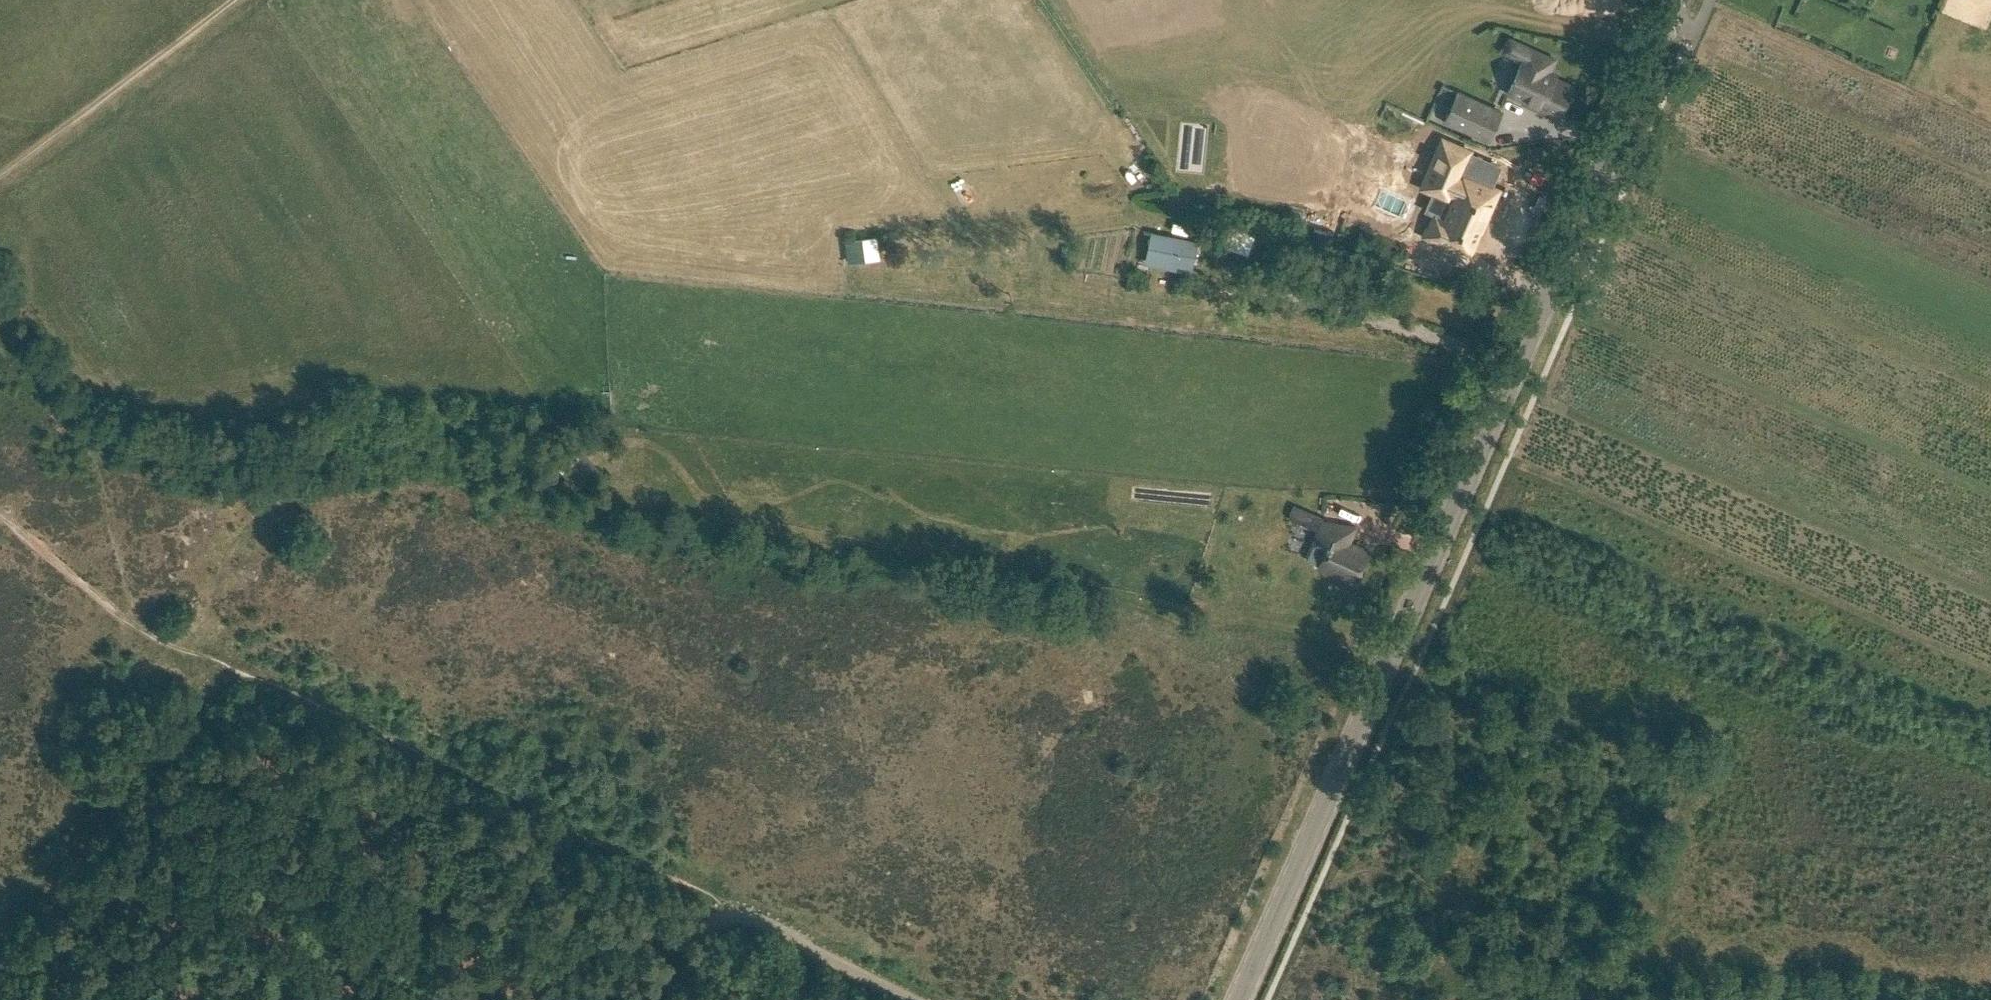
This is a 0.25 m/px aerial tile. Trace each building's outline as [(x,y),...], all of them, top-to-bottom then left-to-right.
[(1528,47),(1508,92),(1524,98),(1523,102),(1559,118),(1573,86),(1555,77),(1556,74),(1549,71),(1555,59),(1528,47)] [(1489,139),(1501,111),(1458,91),(1445,119),(1489,139)] [(1442,218),(1435,234),(1475,251),(1485,228),(1481,226),(1484,219),(1490,222),(1503,193),(1475,181),(1484,161),(1487,163),(1488,161),(1483,159),(1480,167),(1462,159),(1464,155),(1448,148),(1437,173),(1447,178),(1440,194),(1457,201),(1449,221),(1442,218)] [(1147,260),(1186,268),(1192,241),(1153,232),(1147,260)] [(1317,568),(1354,584),(1368,552),(1331,536),(1335,525),(1320,522),(1310,545),(1311,546),(1304,561),(1317,566),(1317,568)]
